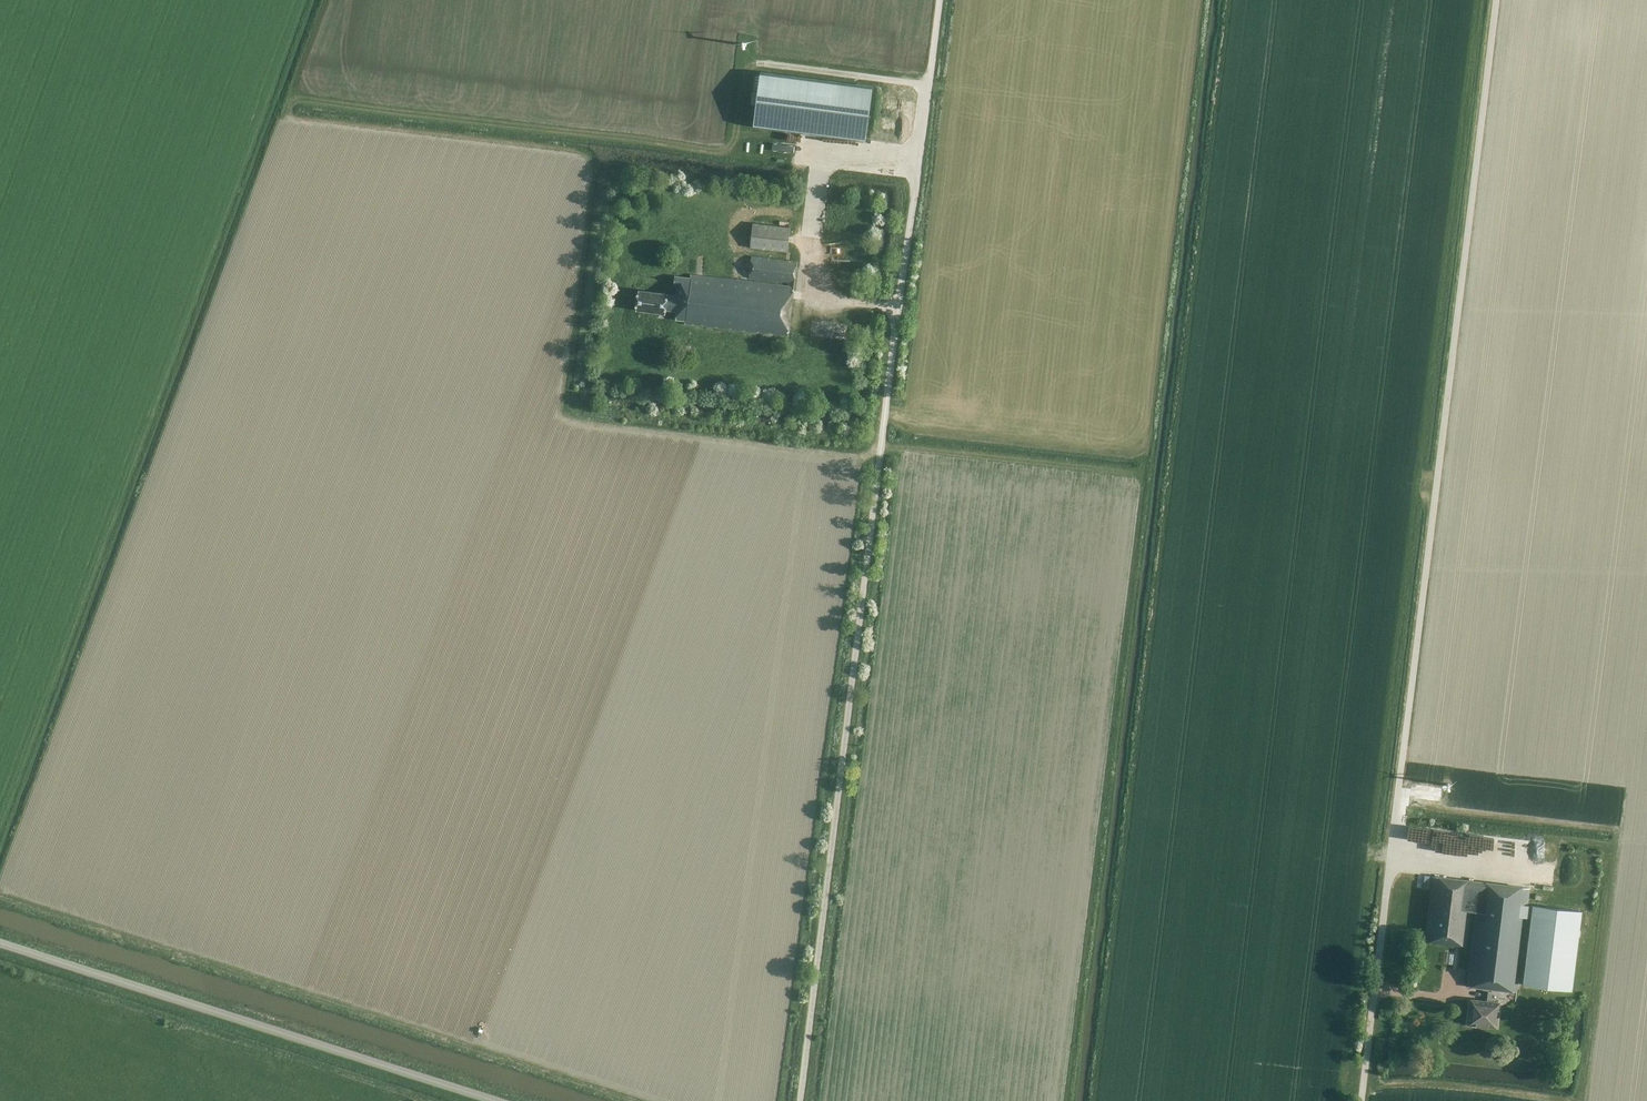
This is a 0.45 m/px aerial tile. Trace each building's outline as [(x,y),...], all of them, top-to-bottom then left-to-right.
[(753,124),(758,124),(865,140),(872,90),(760,74),(757,93),(752,92),(750,104),(756,105),(753,124)] [(793,152),(794,146),(773,143),(772,150),(793,152)] [(790,227),(753,223),(750,248),(787,252),(790,227)] [(797,262),(751,256),(749,277),(789,282),(788,286),(691,274),(690,278),(675,276),(674,285),(678,285),(677,295),(639,290),(636,309),(666,313),(666,309),(677,311),(676,319),(685,320),(685,324),(788,336),(797,262)] [(1432,876),(1425,942),(1467,947),(1471,910),(1474,911),(1466,985),(1516,991),(1525,917),(1532,918),(1524,984),(1569,990),(1579,910),(1526,904),(1528,886),(1432,876)] [(1492,993),(1486,992),(1485,1002),(1469,999),(1466,1023),(1496,1027),(1499,1003),(1490,1002),(1492,993)]
